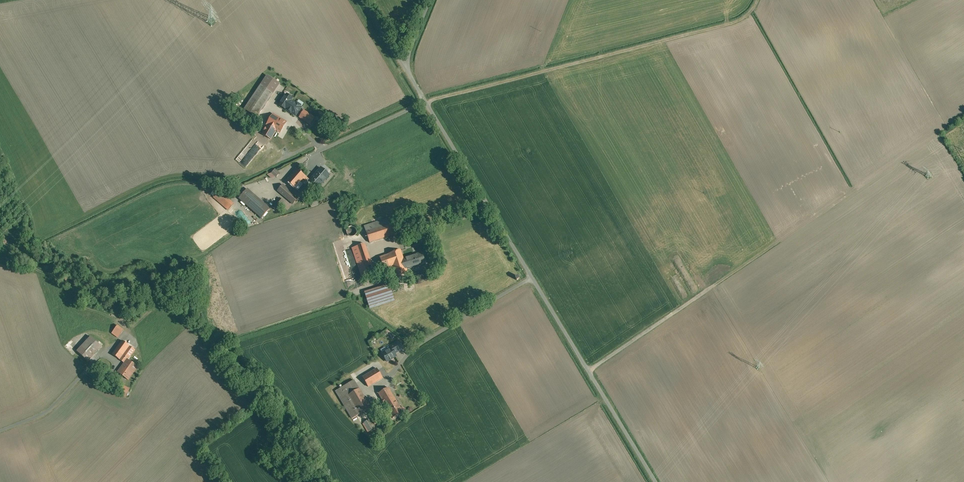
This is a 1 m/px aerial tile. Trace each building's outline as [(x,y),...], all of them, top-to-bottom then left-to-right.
[(279,84),(267,75),(244,109),(257,118),(279,84)] [(305,103),(286,91),(278,103),(296,115),(305,103)] [(314,117),(304,110),(299,117),(310,124),(314,117)] [(282,120),(273,114),(267,125),(262,134),(270,139),(276,130),(274,129),(276,126),(278,127),(282,120)] [(294,127),(282,120),(278,127),(276,126),(274,129),(276,130),(288,137),(294,127)] [(254,138),(236,159),(241,163),(243,161),(247,164),(261,147),(256,143),(258,141),(254,138)] [(321,168),(315,176),(314,175),(310,180),(310,181),(308,184),(316,191),(329,175),(321,168)] [(310,180),(297,169),(286,181),(300,193),(308,184),(310,181),(310,180)] [(298,198),(283,185),(278,191),(293,204),(298,198)] [(269,209),(246,189),(239,198),(262,218),(269,209)] [(220,191),(214,198),(229,211),(235,204),(220,191)] [(279,198),(271,207),(276,211),(284,202),(279,198)] [(390,218),(364,226),(369,243),(396,234),(390,218)] [(365,244),(352,248),(359,269),(368,266),(372,265),(365,244)] [(401,250),(379,258),(384,270),(392,267),(395,277),(408,273),(406,267),(404,259),(401,250)] [(417,255),(410,257),(404,259),(406,267),(413,265),(413,267),(418,266),(418,265),(425,263),(423,258),(421,253),(417,254),(417,255)] [(368,266),(359,269),(362,280),(371,277),(368,266)] [(389,285),(365,293),(369,306),(393,298),(389,285)] [(118,327),(113,335),(118,339),(124,331),(118,327)] [(91,336),(77,351),(88,361),(102,347),(91,336)] [(112,354),(125,363),(127,359),(134,349),(122,340),(112,354)] [(398,341),(390,346),(391,348),(395,354),(403,349),(398,341)] [(391,348),(382,354),(387,362),(396,356),(395,354),(391,348)] [(103,358),(99,365),(106,370),(111,363),(103,358)] [(125,363),(118,372),(128,379),(137,367),(127,359),(125,363)] [(377,369),(362,377),(368,387),(383,378),(377,369)] [(370,408),(354,380),(335,391),(352,418),(370,408)] [(388,387),(378,393),(386,406),(396,400),(388,387)] [(396,400),(386,406),(393,418),(403,412),(396,400)] [(379,413),(371,418),(375,424),(383,419),(379,413)] [(374,428),(369,420),(364,423),(369,431),(374,428)]
